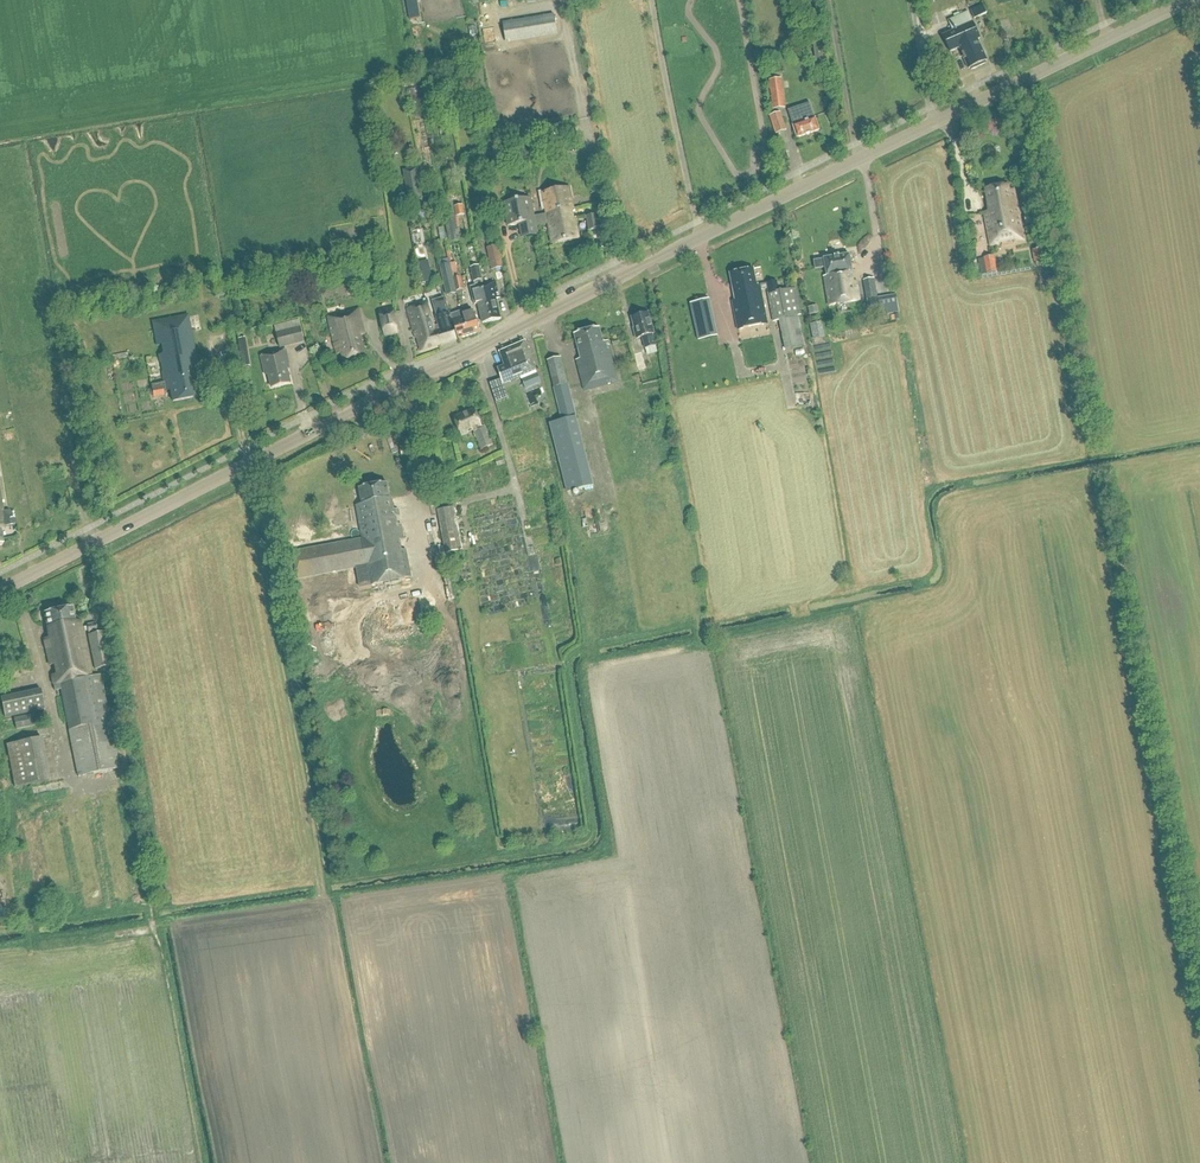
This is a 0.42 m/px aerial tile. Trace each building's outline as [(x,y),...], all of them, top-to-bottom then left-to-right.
[(420,19),(417,2),(407,4),(409,20),(420,19)] [(983,6),(970,12),(975,20),(987,14),(983,6)] [(970,72),(984,66),(987,65),(986,63),(988,62),(979,41),(981,40),(968,12),(947,21),(948,22),(953,33),(943,37),(950,54),(958,50),(968,71),(969,70),(970,72)] [(503,25),(506,42),(557,34),(554,16),(503,25)] [(769,81),(773,110),(785,109),(782,79),(769,81)] [(406,92),(409,105),(421,102),(418,89),(406,92)] [(835,99),(827,102),(829,108),(837,105),(835,99)] [(814,113),(804,117),(801,107),(788,112),(793,127),(797,139),(820,131),(814,113)] [(770,117),(776,135),(787,132),(781,113),(770,117)] [(1021,122),(1023,130),(1029,129),(1028,120),(1021,122)] [(403,171),(409,200),(423,197),(418,169),(403,171)] [(1016,242),(1023,241),(1014,191),(1009,192),(1008,186),(985,190),(989,212),(984,213),(991,247),(998,246),(998,244),(1016,241),(1016,242)] [(571,188),(557,190),(557,192),(561,214),(572,212),(572,211),(573,211),(574,211),(575,211),(571,188)] [(545,215),(535,217),(535,218),(536,218),(537,226),(547,225),(550,225),(548,216),(561,214),(557,192),(557,190),(542,193),(545,215)] [(441,198),(449,243),(461,241),(458,227),(456,218),(456,217),(452,195),(441,198)] [(507,227),(509,227),(519,225),(519,226),(521,239),(523,239),(539,235),(537,226),(536,218),(535,218),(535,217),(531,199),(531,198),(503,203),(507,227)] [(463,206),(454,207),(456,217),(464,216),(463,206)] [(551,245),(553,245),(580,241),(581,240),(577,219),(575,219),(573,211),(572,211),(572,212),(561,214),(548,216),(550,225),(547,225),(551,245)] [(411,215),(412,222),(427,219),(426,212),(411,215)] [(597,215),(586,217),(588,231),(599,230),(597,215)] [(1023,216),(1025,225),(1035,223),(1033,215),(1023,216)] [(492,271),(493,271),(496,270),(503,268),(498,246),(487,249),(492,271)] [(1034,263),(1044,261),(1042,250),(1033,251),(1034,263)] [(814,262),(815,270),(825,269),(827,277),(824,277),(827,294),(829,306),(860,301),(856,282),(853,283),(851,274),(852,274),(849,256),(814,262)] [(982,259),(985,276),(998,273),(994,256),(982,259)] [(428,261),(417,263),(421,284),(433,281),(428,261)] [(440,267),(447,296),(457,294),(457,292),(464,290),(461,278),(454,279),(451,265),(440,267)] [(471,288),(475,306),(478,305),(482,325),(492,323),(484,286),(483,286),(479,267),(471,268),(476,287),(471,288)] [(737,331),(741,330),(765,325),(768,324),(761,291),(766,290),(773,323),(780,322),(786,351),(804,348),(798,317),(799,317),(802,316),(796,288),(793,288),(779,291),(777,281),(756,285),(753,271),(730,276),(735,302),(732,303),(737,331)] [(862,281),(866,301),(878,299),(874,279),(862,281)] [(497,283),(484,286),(492,323),(502,321),(498,301),(501,300),(497,283)] [(887,315),(899,313),(896,295),(877,299),(880,311),(886,310),(887,315)] [(690,304),(698,341),(718,337),(709,300),(690,304)] [(420,353),(423,352),(442,346),(440,341),(442,341),(441,337),(439,338),(436,329),(436,327),(428,303),(406,310),(414,337),(416,337),(420,353)] [(385,337),(398,334),(392,307),(379,311),(385,337)] [(808,310),(810,317),(820,315),(818,308),(808,310)] [(462,312),(470,337),(481,334),(474,313),(469,309),(462,312)] [(366,336),(360,310),(348,313),(349,316),(341,317),(340,315),(328,318),(338,355),(342,354),(344,362),(366,357),(361,338),(366,336)] [(460,341),(462,340),(470,337),(462,312),(451,315),(453,321),(454,320),(460,341)] [(438,327),(436,327),(436,329),(439,338),(441,337),(442,341),(440,341),(442,346),(457,341),(450,314),(449,313),(435,317),(438,327)] [(646,350),(656,347),(653,336),(655,335),(649,314),(634,318),(635,320),(637,329),(634,330),(637,340),(642,339),(646,350)] [(198,368),(188,315),(152,322),(157,346),(162,345),(164,354),(159,355),(166,391),(171,390),(173,402),(198,397),(193,369),(198,368)] [(279,350),(297,346),(305,344),(301,327),(275,333),(279,350)] [(600,329),(575,335),(581,359),(576,361),(584,391),(592,389),(612,384),(618,382),(608,342),(604,343),(600,329)] [(504,385),(536,371),(525,342),(500,353),(505,367),(498,369),(504,385)] [(265,376),(268,375),(271,389),(273,388),(291,384),(288,371),(291,371),(288,357),(286,351),(263,356),(260,357),(265,376)] [(633,354),(638,371),(646,368),(642,352),(633,354)] [(562,358),(547,361),(553,389),(569,386),(562,358)] [(151,389),(152,398),(164,396),(162,387),(151,389)] [(31,392),(32,403),(56,401),(55,390),(31,392)] [(454,417),(455,420),(463,438),(474,433),(481,451),(483,450),(493,446),(486,428),(484,429),(475,411),(474,408),(454,417)] [(549,424),(558,457),(584,450),(576,417),(561,421),(549,424)] [(503,459),(496,461),(498,467),(505,465),(503,459)] [(390,499),(388,485),(359,491),(362,506),(357,507),(363,540),(294,554),(299,581),(356,570),(359,582),(370,580),(372,587),(411,579),(405,549),(402,550),(400,541),(403,541),(398,510),(394,511),(392,499),(390,499)] [(14,525),(12,513),(10,513),(9,512),(3,513),(0,498),(0,545),(3,545),(1,530),(5,529),(5,527),(14,525)] [(437,510),(445,554),(463,551),(455,507),(437,510)] [(77,778),(119,769),(100,676),(92,677),(83,633),(87,632),(88,635),(87,635),(94,670),(111,667),(104,632),(98,633),(96,623),(86,625),(87,627),(82,628),(81,621),(75,622),(72,608),(44,613),(49,639),(43,641),(48,666),(53,665),(55,675),(50,676),(54,692),(59,691),(77,778)] [(1,698),(5,718),(45,709),(41,689),(1,698)] [(13,718),(16,730),(48,724),(46,712),(13,718)] [(6,745),(14,788),(49,781),(41,738),(6,745)]
